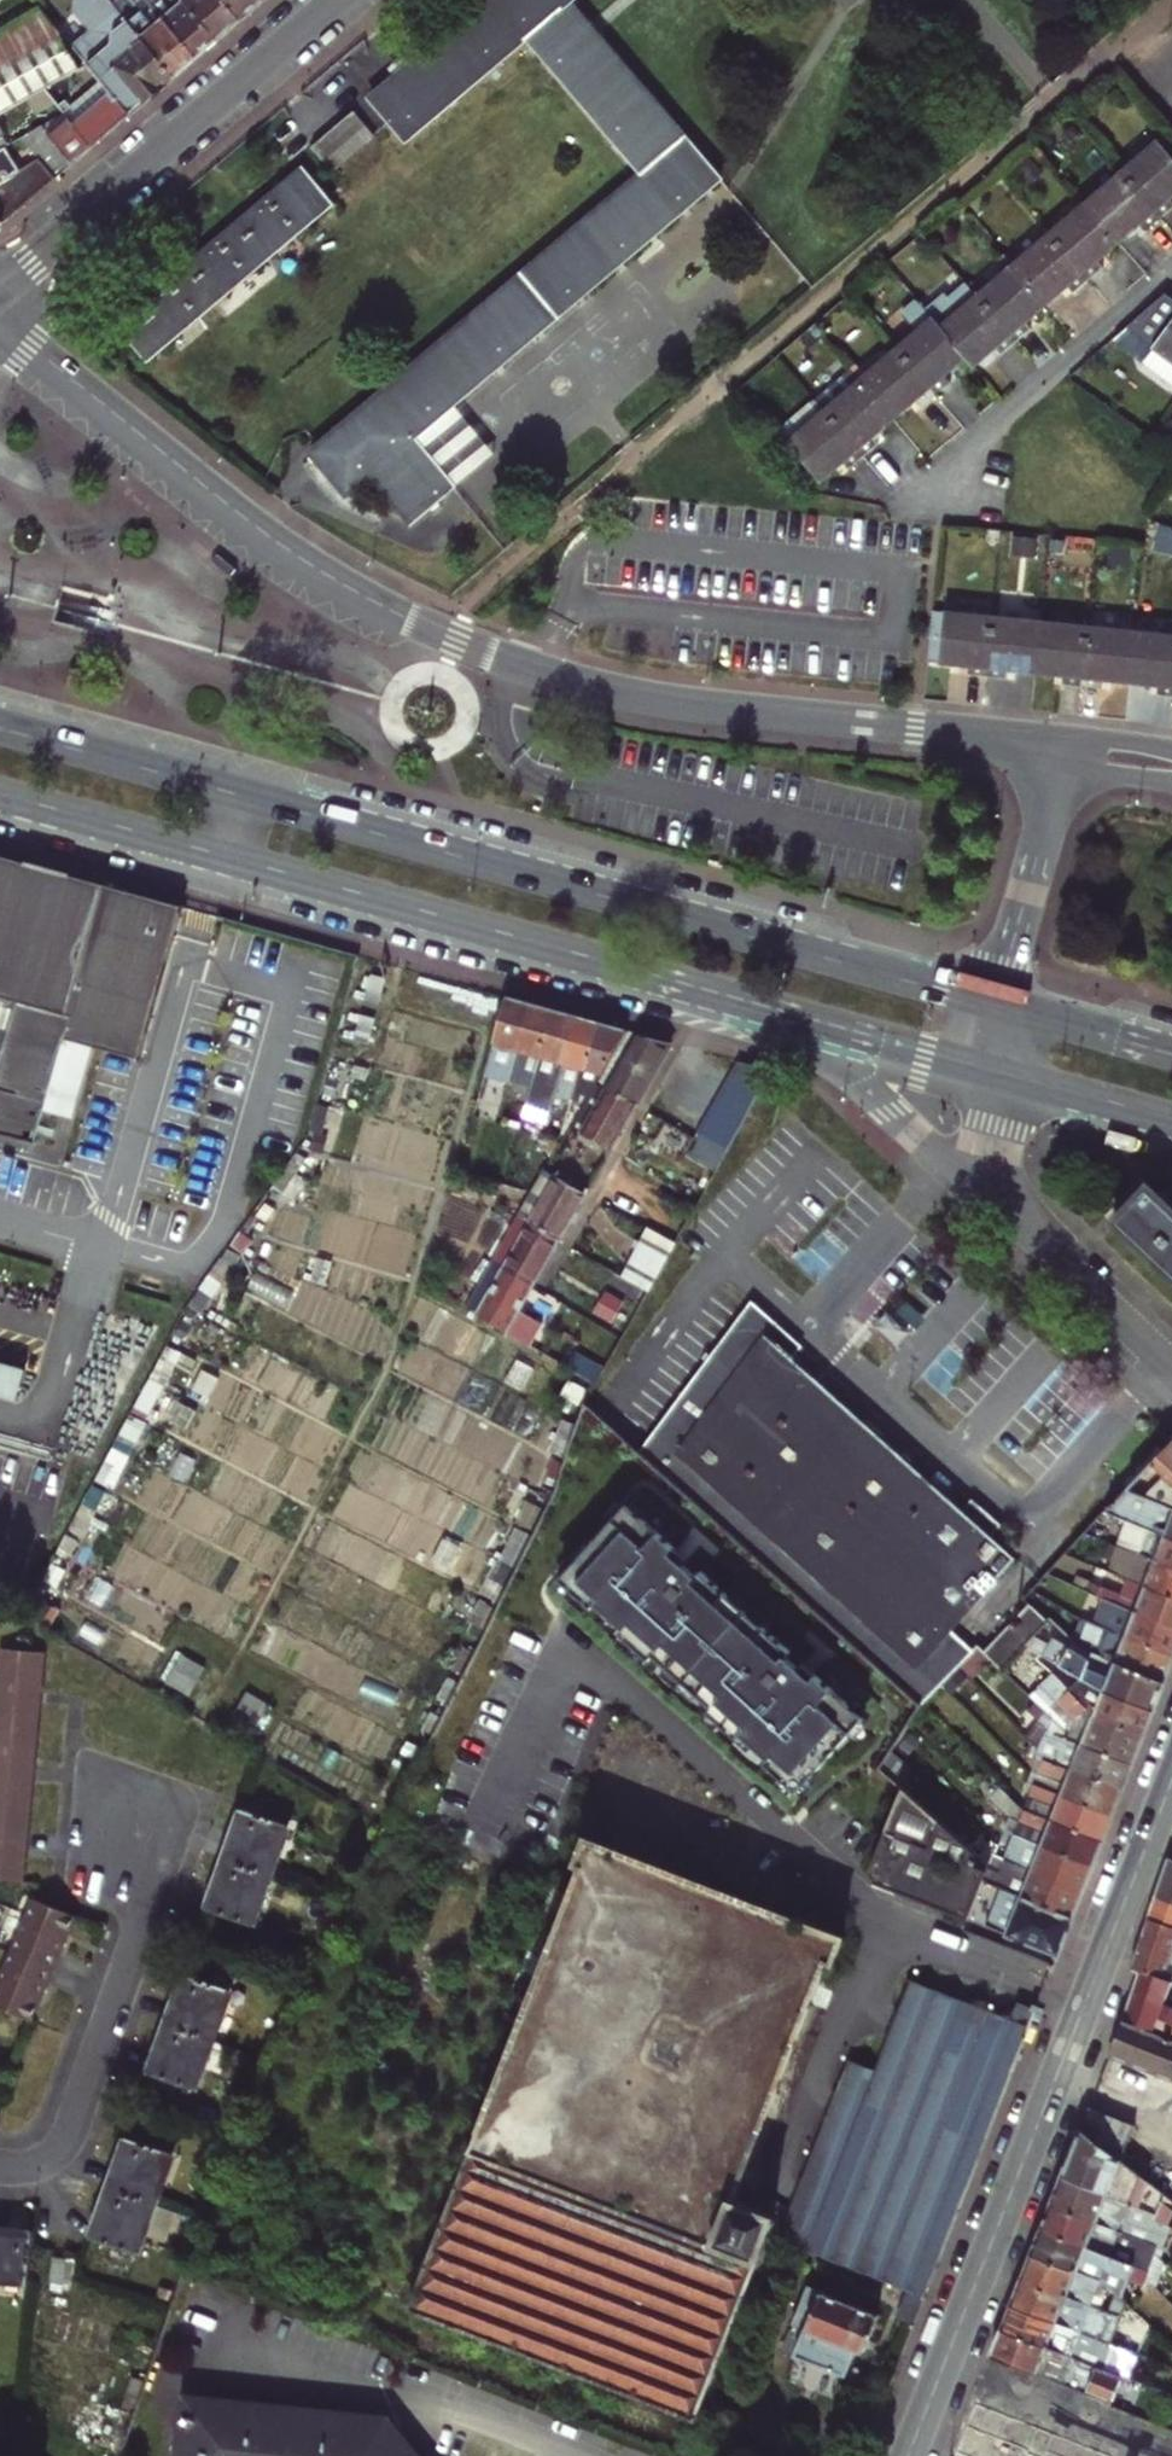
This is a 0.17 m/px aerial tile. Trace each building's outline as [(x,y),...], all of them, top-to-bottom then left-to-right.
[(111,5),(107,0),(74,0),(73,13),(89,33),(72,48),(86,64),(130,116),(174,79),(111,5)] [(111,5),(174,79),(197,60),(147,0),(118,0),(111,5)] [(182,0),(147,0),(197,60),(218,42),(182,0)] [(241,22),(222,0),(182,0),(218,42),(241,22)] [(241,22),(265,2),(263,0),(222,0),(241,22)] [(454,488),(416,442),(455,409),(722,181),(574,0),(495,0),(376,99),(408,138),(529,38),(642,176),(317,454),(353,497),(374,480),(411,524),(454,488)] [(35,94),(44,88),(79,68),(60,34),(37,7),(0,28),(0,114),(35,94)] [(79,68),(44,88),(64,112),(40,126),(73,165),(130,116),(86,64),(79,68)] [(314,151),(334,175),(374,142),(354,117),(314,151)] [(40,126),(20,138),(39,161),(56,179),(73,165),(40,126)] [(1166,218),(1171,212),(1171,152),(1159,138),(1124,168),(1166,218)] [(56,179),(39,161),(10,178),(0,184),(0,226),(56,179)] [(10,178),(0,162),(0,184),(10,178)] [(1088,199),(1122,240),(1142,224),(1149,232),(1166,218),(1124,168),(1088,199)] [(318,223),(288,187),(140,311),(169,347),(251,279),(318,223)] [(1101,258),(1122,240),(1088,199),(1052,229),(1093,279),(1108,267),(1101,258)] [(1093,279),(1052,229),(1016,260),(1050,301),(1072,283),(1079,291),(1093,279)] [(1031,318),(1050,301),(1016,260),(980,291),(1022,340),(1037,327),(1031,318)] [(1022,340),(980,291),(944,322),(970,353),(978,362),(999,345),(1006,353),(1022,340)] [(1164,296),(1124,330),(1154,352),(1144,367),(1171,388),(1171,302),(1164,296)] [(899,343),(940,391),(956,377),(950,371),(970,353),(944,322),(936,312),(899,343)] [(854,364),(897,416),(919,397),(925,404),(940,391),(899,343),(869,370),(860,359),(854,364)] [(854,364),(817,395),(866,454),(880,442),(874,435),(897,416),(854,364)] [(817,395),(815,393),(779,424),(824,478),(847,459),(852,466),(866,454),(817,395)] [(416,442),(454,488),(493,455),(455,409),(416,442)] [(985,681),(992,621),(946,615),(934,614),(928,665),(966,670),(965,679),(985,681)] [(1040,626),(992,621),(985,681),(1006,684),(1007,674),(1034,677),(1040,626)] [(1040,626),(1034,677),(1062,680),(1061,690),(1080,692),(1087,632),(1040,626)] [(1135,637),(1087,632),(1080,692),(1101,694),(1103,684),(1129,687),(1135,637)] [(1135,637),(1129,687),(1158,690),(1157,700),(1171,702),(1171,642),(1135,637)] [(94,678),(67,671),(64,684),(90,691),(94,678)] [(80,1045),(139,1062),(183,907),(0,856),(0,1009),(13,1013),(0,1061),(0,1073),(48,1086),(59,1049),(62,1040),(80,1045)] [(486,1075),(510,1082),(532,1004),(509,998),(486,1075)] [(532,1088),(555,1011),(532,1004),(510,1082),(509,1084),(531,1091),(532,1088)] [(0,1009),(0,1061),(13,1013),(0,1009)] [(579,1018),(555,1011),(532,1088),(556,1095),(558,1088),(566,1064),(579,1018)] [(579,1018),(566,1064),(558,1088),(556,1095),(554,1104),(552,1112),(561,1115),(564,1107),(573,1109),(576,1101),(579,1094),(582,1087),(589,1071),(602,1024),(579,1018)] [(602,1024),(589,1071),(582,1087),(579,1094),(576,1101),(583,1103),(585,1096),(589,1098),(593,1091),(597,1084),(627,1031),(602,1024)] [(597,1084),(638,1107),(673,1045),(627,1031),(597,1084)] [(59,1049),(77,1054),(80,1045),(62,1040),(59,1049)] [(84,1161),(95,1123),(103,1125),(119,1066),(77,1054),(59,1049),(48,1086),(0,1073),(0,1137),(84,1161)] [(729,1152),(773,1073),(739,1064),(699,1135),(729,1152)] [(589,1098),(572,1128),(614,1151),(638,1107),(597,1084),(593,1091),(589,1098)] [(546,1174),(520,1219),(561,1242),(587,1196),(546,1174)] [(1144,1185),(1110,1223),(1171,1280),(1171,1211),(1144,1185)] [(520,1219),(496,1263),(536,1286),(561,1242),(520,1219)] [(650,1292),(676,1246),(648,1230),(622,1276),(650,1292)] [(469,1310),(509,1333),(536,1286),(496,1263),(469,1310)] [(779,1577),(921,1704),(923,1703),(959,1667),(973,1652),(952,1632),(1017,1562),(994,1538),(1003,1528),(984,1510),(977,1519),(966,1508),(801,1355),(796,1346),(800,1341),(751,1306),(640,1453),(779,1577)] [(808,1346),(800,1341),(796,1346),(801,1355),(808,1346)] [(580,1354),(572,1369),(593,1381),(600,1366),(580,1354)] [(28,1395),(33,1363),(0,1358),(0,1391),(28,1395)] [(1127,1488),(1171,1505),(1171,1440),(1127,1488)] [(1171,1538),(1171,1505),(1127,1488),(1104,1512),(1133,1523),(1171,1538)] [(973,1500),(966,1508),(977,1519),(984,1510),(973,1500)] [(630,1504),(629,1503),(627,1505),(614,1519),(576,1562),(563,1577),(563,1579),(578,1592),(594,1607),(598,1602),(613,1616),(617,1612),(630,1623),(626,1627),(622,1632),(636,1645),(651,1658),(655,1654),(669,1666),(683,1679),(684,1680),(747,1609),(745,1607),(731,1594),(702,1569),(698,1574),(685,1563),(672,1551),(677,1546),(645,1517),(630,1504)] [(1123,1548),(1171,1568),(1171,1538),(1133,1523),(1123,1548)] [(1171,1597),(1171,1568),(1123,1548),(1113,1575),(1171,1597)] [(1094,1598),(1171,1628),(1171,1597),(1113,1575),(1104,1571),(1094,1598)] [(1086,1623),(1171,1656),(1171,1628),(1094,1598),(1091,1605),(1087,1603),(1080,1620),(1086,1623)] [(1022,1647),(1038,1630),(1045,1622),(1029,1607),(984,1656),(988,1659),(1000,1670),(1022,1647)] [(749,1611),(747,1609),(684,1680),(685,1680),(699,1693),(713,1705),(709,1710),(724,1723),(738,1736),(742,1732),(746,1727),(759,1739),(755,1743),(770,1757),(766,1761),(782,1776),(797,1789),(800,1789),(813,1774),(851,1732),(864,1717),(866,1715),(864,1714),(849,1701),(817,1672),(813,1677),(800,1666),(787,1654),(792,1649),(763,1624),(749,1611)] [(1089,1653),(1164,1682),(1171,1660),(1171,1656),(1086,1623),(1076,1648),(1089,1653)] [(1082,1679),(1153,1709),(1164,1682),(1089,1653),(1086,1661),(1038,1630),(1022,1647),(1082,1679)] [(977,1648),(973,1652),(959,1667),(970,1679),(988,1659),(984,1656),(977,1648)] [(0,1656),(0,1680),(3,1680),(0,1711),(0,1744),(34,1748),(42,1654),(0,1651),(0,1656)] [(185,1651),(171,1681),(196,1692),(209,1662),(185,1651)] [(1051,1674),(1028,1695),(1043,1709),(1052,1718),(1047,1731),(1132,1764),(1142,1737),(1092,1718),(1074,1698),(1051,1674)] [(1082,1679),(1074,1698),(1092,1718),(1142,1737),(1153,1709),(1082,1679)] [(250,1689),(236,1716),(264,1730),(278,1704),(250,1689)] [(1031,1755),(1043,1760),(1122,1791),(1132,1764),(1047,1731),(1052,1718),(1043,1709),(1023,1732),(1035,1745),(1031,1755)] [(34,1748),(0,1744),(0,1878),(22,1881),(34,1748)] [(1024,1782),(1033,1785),(1112,1816),(1122,1791),(1043,1760),(1037,1774),(1028,1771),(1024,1782)] [(1102,1841),(1112,1816),(1033,1785),(1022,1811),(1102,1841)] [(1016,1827),(1013,1836),(1093,1867),(1102,1841),(1022,1811),(997,1788),(984,1802),(1005,1822),(1016,1827)] [(989,1863),(902,1792),(870,1874),(875,1885),(967,1921),(981,1882),(989,1863)] [(290,1829),(243,1812),(225,1862),(272,1879),(290,1829)] [(1093,1867),(1013,1836),(1003,1860),(1083,1892),(1093,1867)] [(397,2315),(687,2430),(767,2224),(724,2208),(828,1940),(579,1844),(397,2315)] [(1004,1891),(1073,1919),(1083,1892),(1003,1860),(993,1856),(989,1863),(981,1882),(1004,1891)] [(1168,1858),(1155,1895),(1171,1902),(1171,1861),(1168,1858)] [(272,1879),(225,1862),(207,1912),(253,1929),(272,1879)] [(1073,1919),(1004,1891),(988,1929),(1059,1956),(1073,1919)] [(1155,1895),(1146,1920),(1171,1929),(1171,1902),(1155,1895)] [(16,1940),(0,1978),(0,2010),(31,2023),(39,2003),(64,1945),(74,1918),(32,1901),(16,1940)] [(1171,1953),(1171,1929),(1146,1920),(1129,1971),(1139,1974),(1162,1982),(1171,1953)] [(1171,2040),(1171,2012),(1164,2009),(1171,1987),(1171,1985),(1162,1982),(1139,1974),(1124,2021),(1171,2040)] [(184,1976),(167,2026),(213,2042),(231,1992),(184,1976)] [(920,1980),(909,2007),(999,2042),(1010,2015),(920,1980)] [(936,2271),(1032,2024),(1010,2015),(999,2042),(909,2007),(896,2041),(847,2022),(778,2196),(809,2209),(794,2249),(873,2280),(884,2251),(936,2271)] [(1124,2021),(1110,2058),(1171,2081),(1171,2040),(1124,2021)] [(213,2042),(167,2026),(148,2079),(194,2095),(213,2042)] [(1135,2127),(1090,2109),(1081,2130),(1144,2178),(1151,2169),(1126,2150),(1135,2127)] [(1081,2130),(1063,2178),(1155,2214),(1160,2202),(1163,2193),(1144,2178),(1081,2130)] [(125,2143),(107,2193),(153,2209),(172,2158),(125,2143)] [(1155,2214),(1063,2178),(1052,2205),(1120,2231),(1122,2225),(1147,2235),(1153,2220),(1155,2214)] [(135,2259),(153,2209),(107,2193),(89,2242),(135,2259)] [(1120,2231),(1052,2205),(1043,2229),(1111,2256),(1116,2243),(1154,2257),(1155,2254),(1158,2246),(1120,2231)] [(1139,2267),(1111,2256),(1043,2229),(1033,2254),(1100,2281),(1104,2269),(1143,2284),(1145,2278),(1145,2277),(1136,2274),(1139,2267)] [(27,2284),(32,2236),(0,2233),(0,2281),(27,2284)] [(1111,2256),(1139,2267),(1148,2270),(1154,2257),(1116,2243),(1111,2256)] [(884,2251),(873,2280),(909,2294),(925,2300),(936,2271),(884,2251)] [(1098,2286),(1100,2281),(1033,2254),(1023,2280),(1098,2309),(1104,2292),(1098,2286)] [(1014,2304),(1080,2330),(1084,2321),(1113,2333),(1116,2326),(1107,2323),(1111,2314),(1109,2313),(1098,2309),(1023,2280),(1014,2304)] [(807,2332),(796,2361),(847,2382),(859,2353),(864,2355),(879,2316),(809,2289),(793,2327),(807,2332)] [(1102,2339),(1080,2330),(1014,2304),(1003,2331),(1070,2357),(1092,2365),(1102,2339)] [(1119,2317),(1111,2314),(1107,2323),(1116,2326),(1119,2317)] [(993,2358),(1059,2384),(1070,2357),(1003,2331),(993,2358)] [(1096,2367),(1085,2393),(1111,2404),(1122,2377),(1096,2367)] [(186,2393),(180,2455),(421,2455),(388,2416),(186,2393)]
